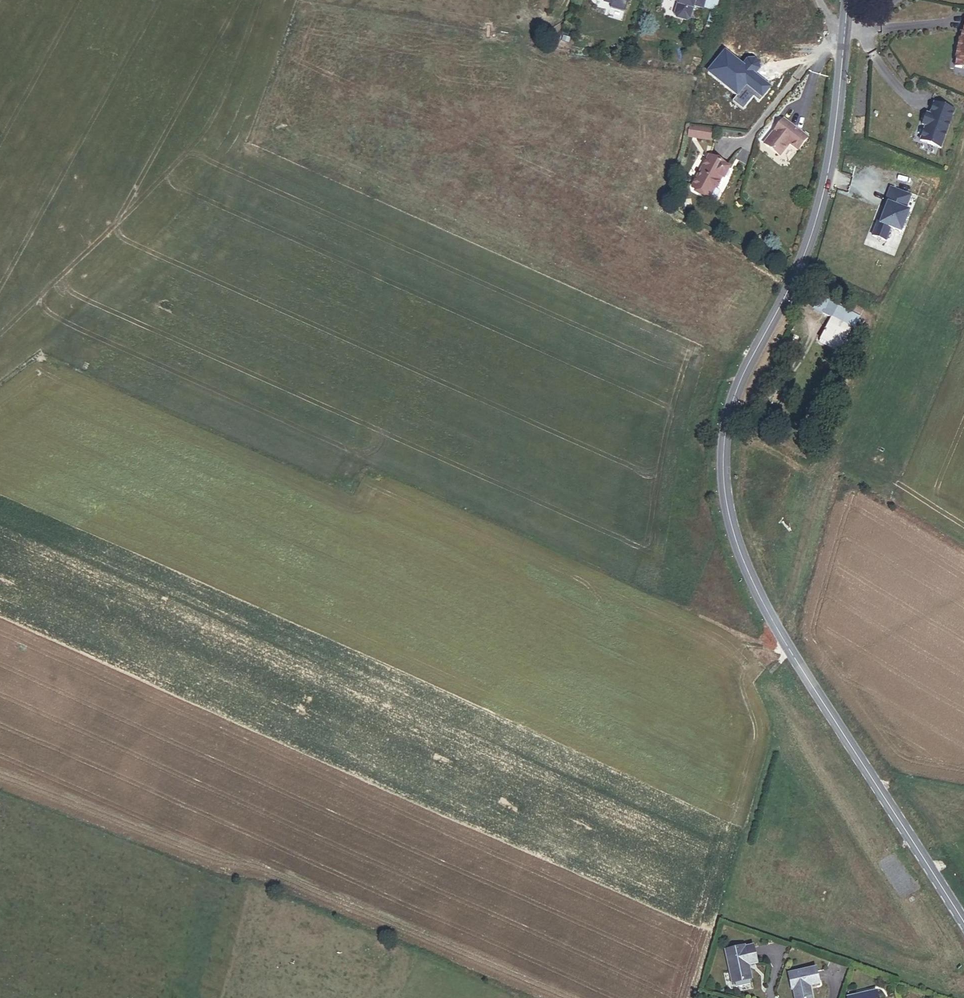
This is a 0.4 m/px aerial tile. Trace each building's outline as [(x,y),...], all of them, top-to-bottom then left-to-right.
[(698,0),(671,0),(672,3),(669,12),(671,15),(681,18),(684,16),(688,3),(697,6),(698,0)] [(960,42),(959,42),(955,57),(957,57),(955,66),(963,68),(963,28),(960,42)] [(941,148),(956,110),(935,102),(930,114),(927,113),(923,125),(926,126),(920,140),(941,148)] [(808,139),(783,120),(764,145),(780,157),(790,145),(798,152),(808,139)] [(713,130),(691,126),(689,139),(711,142),(713,130)] [(690,188),(709,198),(719,179),(717,178),(718,175),(721,177),(725,169),(724,168),(725,167),(707,158),(690,188)] [(903,233),(911,211),(907,209),(912,196),(888,188),(881,205),(883,208),(880,217),(876,218),(870,236),(886,242),(891,229),(903,233)] [(804,304),(811,307),(817,294),(810,291),(804,304)] [(835,319),(845,324),(851,311),(817,294),(811,307),(819,311),(835,319)] [(837,333),(830,330),(835,319),(819,311),(808,332),(828,342),(832,344),(837,333)] [(825,347),(828,342),(808,332),(806,338),(825,347)] [(735,982),(753,977),(750,964),(758,962),(755,946),(728,952),(735,982)] [(820,983),(816,967),(789,973),(793,988),(795,988),(797,997),(812,997),(813,997),(810,985),(820,983)]
